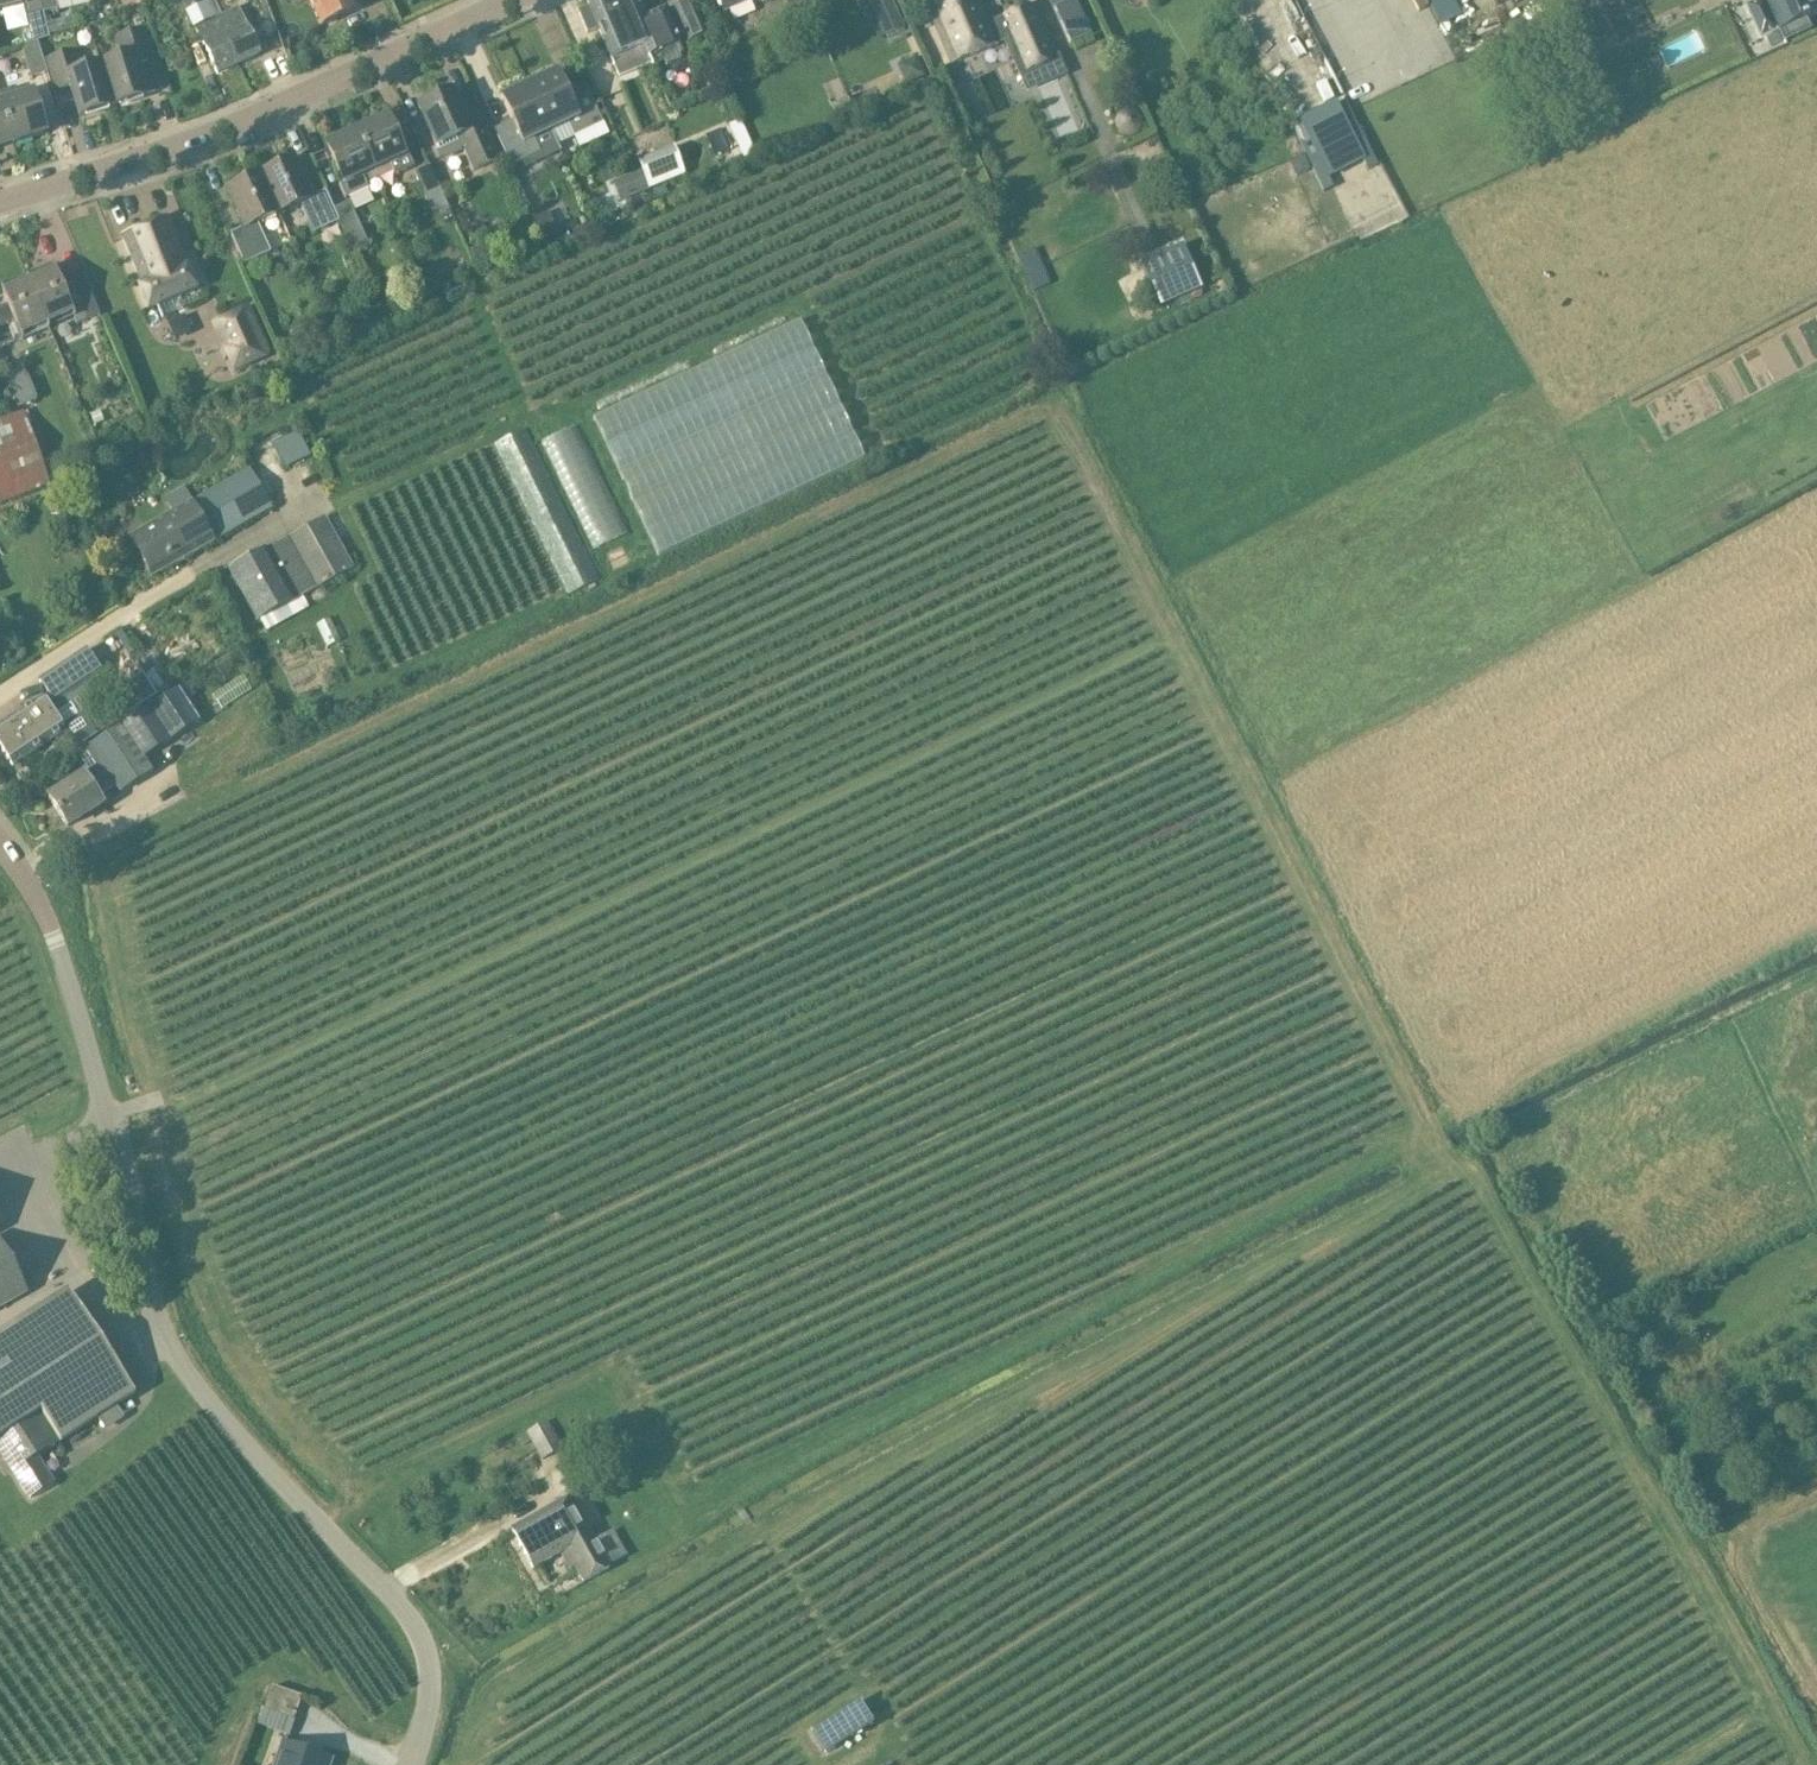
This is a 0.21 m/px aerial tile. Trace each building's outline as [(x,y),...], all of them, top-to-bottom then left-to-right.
[(25,6),(28,16),(43,13),(40,0),(0,0),(0,12),(25,6)] [(43,13),(58,9),(55,0),(40,0),(43,13)] [(216,18),(209,1),(205,3),(203,0),(183,0),(217,74),(238,65),(216,18)] [(321,27),(360,9),(356,0),(309,0),(321,27)] [(643,46),(634,28),(632,30),(621,9),(616,0),(586,0),(590,9),(585,10),(583,16),(588,27),(593,30),(598,28),(611,60),(624,54),(626,59),(638,54),(636,49),(643,46)] [(643,46),(652,66),(662,62),(664,67),(680,60),(678,56),(681,54),(663,10),(644,18),(636,0),(616,0),(621,9),(632,30),(634,28),(643,46)] [(703,35),(688,0),(687,0),(671,7),(687,42),(703,35)] [(724,10),(726,9),(731,21),(781,0),(719,0),(724,10)] [(807,1),(806,0),(784,0),(788,10),(807,1)] [(885,36),(902,28),(903,28),(890,0),(867,0),(884,36),(885,36)] [(990,30),(975,0),(940,0),(924,8),(954,65),(997,44),(995,39),(1004,34),(1023,76),(1057,60),(1033,6),(999,22),(1000,25),(990,30)] [(1054,8),(1070,43),(1093,33),(1086,17),(1083,18),(1075,0),(1072,0),(1054,8)] [(1441,26),(1460,17),(1451,0),(1427,0),(1441,26)] [(1808,17),(1816,12),(1816,0),(1761,0),(1749,6),(1763,37),(1781,29),(1786,39),(1812,27),(1808,17)] [(216,18),(238,65),(259,55),(237,8),(216,18)] [(120,59),(101,66),(114,107),(148,96),(139,66),(153,62),(143,30),(114,39),(120,59)] [(47,73),(37,42),(22,46),(31,78),(47,73)] [(80,117),(114,107),(101,66),(82,72),(75,51),(46,61),(56,92),(71,88),(80,117)] [(916,60),(899,68),(906,84),(923,76),(916,60)] [(529,85),(551,132),(562,155),(608,135),(589,94),(571,102),(557,73),(529,85)] [(534,140),(551,132),(529,85),(501,99),(515,128),(497,137),(511,167),(540,154),(534,140)] [(14,144),(45,134),(32,93),(18,97),(16,88),(0,93),(0,100),(14,144)] [(442,159),(463,149),(473,172),(499,160),(475,107),(463,113),(453,92),(419,108),(442,159)] [(848,99),(831,106),(837,118),(853,111),(848,99)] [(14,144),(0,100),(0,148),(14,144)] [(1301,125),(1328,178),(1364,159),(1336,107),(1301,125)] [(356,131),(378,180),(394,173),(395,177),(414,168),(408,154),(404,155),(386,117),(356,131)] [(367,185),(378,180),(356,131),(326,145),(343,183),(338,185),(345,200),(369,190),(367,185)] [(641,170),(634,173),(644,193),(685,177),(673,148),(638,163),(641,170)] [(261,175),(278,214),(299,204),(312,234),(339,222),(326,191),(311,197),(294,160),(261,175)] [(433,216),(435,215),(448,209),(429,166),(414,172),(433,216)] [(626,201),(644,193),(634,173),(618,180),(615,189),(618,197),(626,201)] [(257,223),(278,214),(261,175),(228,189),(244,227),(230,234),(244,265),(271,252),(257,223)] [(353,252),(369,246),(349,202),(334,209),(353,252)] [(548,213),(531,219),(539,239),(556,231),(548,213)] [(196,288),(188,266),(187,267),(169,217),(122,237),(142,285),(139,287),(148,309),(196,288)] [(486,245),(470,251),(476,266),(491,260),(486,245)] [(1183,246),(1141,263),(1159,307),(1201,289),(1183,246)] [(1029,288),(1046,282),(1036,249),(1018,254),(1029,288)] [(27,277),(49,329),(74,318),(77,325),(100,315),(84,279),(62,288),(53,266),(27,277)] [(49,329),(27,277),(0,288),(10,310),(0,314),(0,348),(1,349),(49,329)] [(1794,339),(1808,364),(1816,360),(1816,309),(1800,319),(1807,332),(1794,339)] [(267,356),(248,312),(229,320),(238,342),(223,348),(232,371),(267,356)] [(648,553),(862,468),(805,324),(591,409),(648,553)] [(7,377),(5,378),(17,408),(35,401),(34,399),(36,398),(28,378),(26,379),(23,371),(21,372),(20,369),(6,375),(7,377)] [(0,419),(0,505),(50,486),(23,411),(0,419)] [(100,412),(90,416),(95,426),(104,422),(100,412)] [(567,596),(599,581),(526,429),(494,444),(567,596)] [(628,534),(579,429),(545,444),(594,550),(628,534)] [(264,480),(292,466),(307,496),(325,488),(311,457),(312,456),(299,433),(251,456),(264,480)] [(250,469),(192,502),(129,538),(151,577),(272,508),(250,469)] [(258,621),(316,589),(354,569),(325,517),(287,537),(229,569),(258,621)] [(43,699),(42,698),(0,726),(0,747),(13,766),(93,713),(95,704),(84,687),(104,674),(87,649),(39,681),(49,695),(43,699)] [(143,675),(114,693),(128,715),(157,697),(143,675)] [(83,775),(49,798),(67,827),(103,804),(99,798),(115,788),(120,795),(153,773),(144,760),(200,722),(186,702),(197,696),(188,683),(178,690),(89,748),(102,767),(85,778),(83,775)] [(27,1291),(0,1238),(0,1305),(27,1291)] [(95,1417),(104,1432),(124,1420),(114,1404),(133,1392),(70,1293),(0,1336),(0,1451),(29,1498),(52,1483),(34,1456),(95,1417)] [(519,1438),(524,1446),(532,1441),(543,1460),(562,1449),(546,1422),(519,1438)] [(511,1532),(532,1570),(561,1554),(570,1570),(574,1568),(583,1583),(609,1569),(594,1541),(571,1500),(567,1502),(567,1501),(511,1532)] [(294,1722),(302,1697),(272,1687),(264,1712),(294,1722)] [(814,1723),(828,1748),(861,1730),(848,1705),(814,1723)] [(332,1760),(283,1743),(276,1764),(331,1764),(332,1760)]
